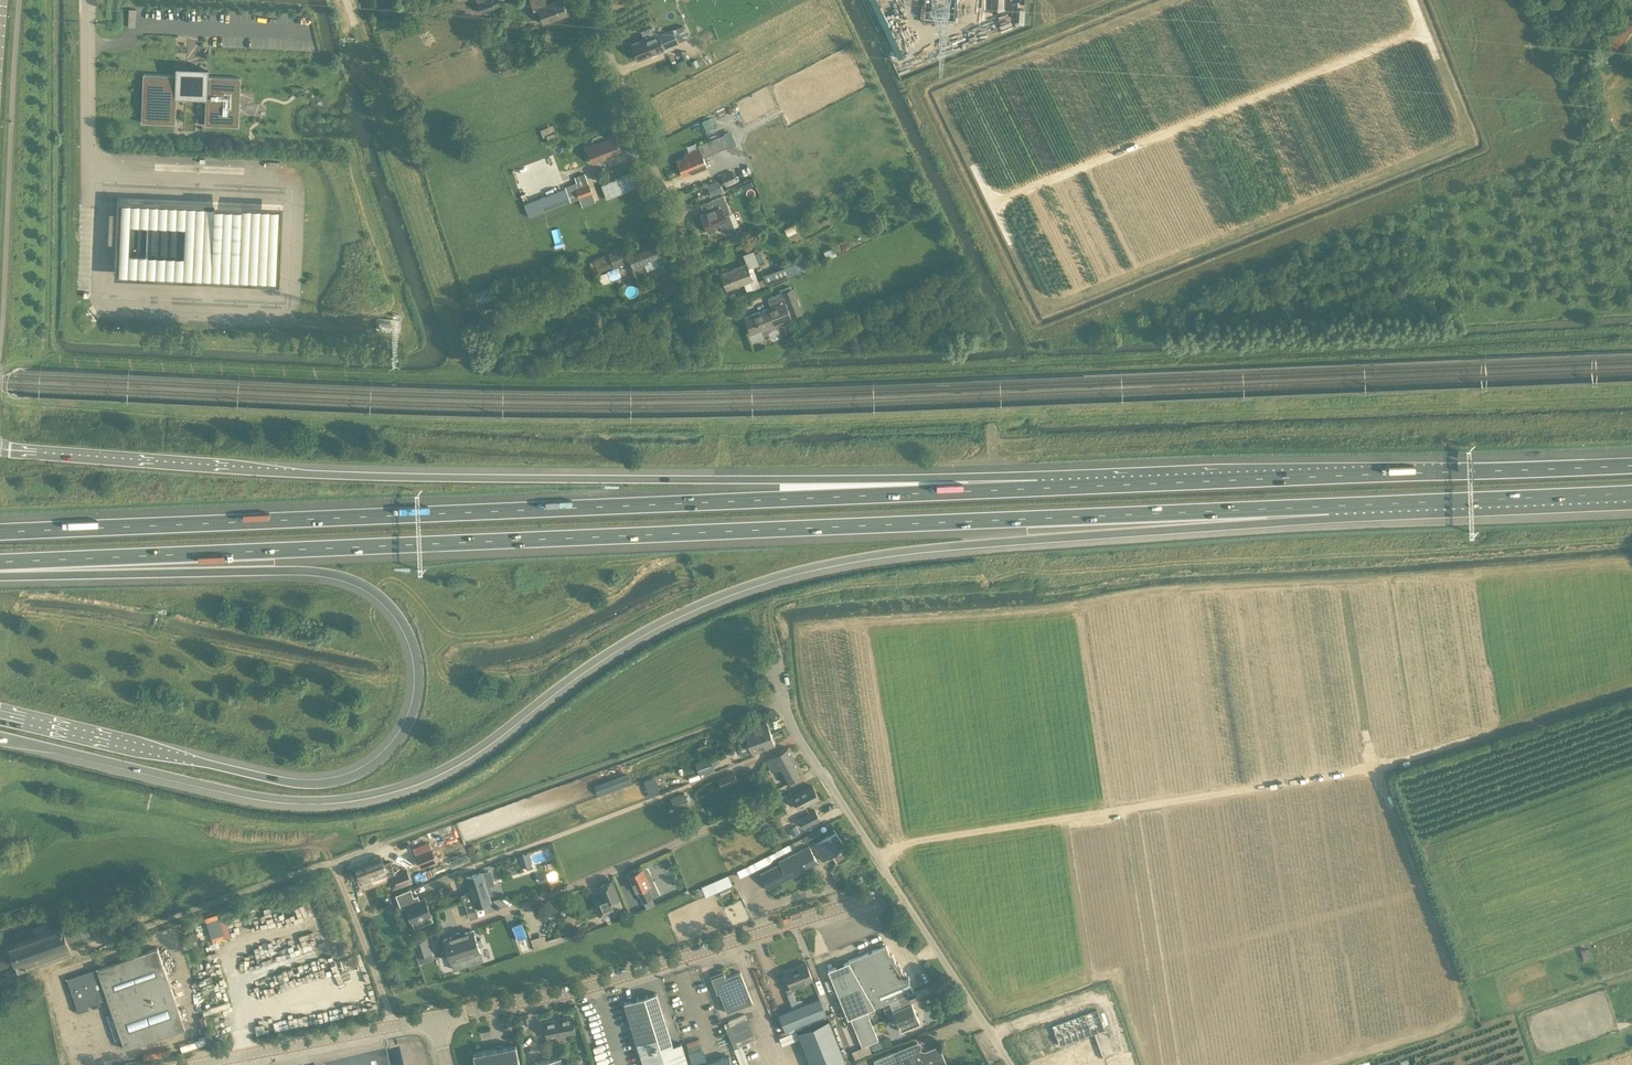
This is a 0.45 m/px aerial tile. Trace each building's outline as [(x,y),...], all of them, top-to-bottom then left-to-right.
[(406,17),(402,8),(398,11),(393,0),(386,0),(389,6),(378,10),(382,16),(392,11),(392,12),(397,21),(406,17)] [(492,0),(477,0),(481,14),(495,10),(492,0)] [(564,15),(560,0),(551,0),(546,1),(546,0),(530,0),(536,23),(564,15)] [(1011,15),(1021,11),(1017,0),(1007,3),(1011,15)] [(127,25),(135,26),(136,8),(127,8),(127,25)] [(1606,45),(1615,52),(1631,29),(1631,18),(1628,15),(1606,45)] [(488,17),(483,19),(485,27),(491,25),(488,17)] [(664,50),(663,49),(678,43),(678,42),(688,38),(683,25),(672,29),(672,28),(657,34),(631,44),(637,60),(664,50)] [(240,93),(241,78),(208,76),(208,70),(192,70),(176,69),(175,75),(143,74),(141,122),(175,124),(177,98),(206,99),(205,125),(239,126),(240,93)] [(614,134),(582,147),(589,164),(621,152),(614,134)] [(697,145),(698,148),(684,154),(684,156),(676,160),(682,176),(691,172),(691,174),(708,168),(702,154),(706,152),(707,154),(728,146),(723,134),(697,145)] [(630,182),(625,168),(590,182),(595,196),(630,182)] [(726,186),(736,180),(731,171),(721,176),(726,186)] [(571,202),(592,193),(585,173),(574,178),(576,183),(565,187),(571,202)] [(714,194),(721,191),(717,181),(707,185),(709,189),(711,188),(714,194)] [(710,211),(700,215),(706,230),(707,232),(709,233),(714,231),(715,229),(714,227),(721,224),(724,233),(734,229),(729,214),(730,213),(723,196),(706,202),(710,211)] [(194,259),(196,223),(158,221),(125,220),(123,256),(194,259)] [(740,228),(732,232),(735,240),(744,236),(740,228)] [(663,264),(661,258),(662,258),(655,241),(628,251),(626,245),(607,252),(608,253),(592,259),(597,273),(613,266),(614,267),(630,261),(633,269),(644,265),(646,270),(663,264)] [(747,292),(761,286),(753,266),(765,261),(765,260),(769,258),(766,250),(761,252),(761,251),(745,257),(747,263),(720,273),(726,290),(744,283),(747,292)] [(786,266),(764,275),(768,285),(790,276),(786,266)] [(767,298),(770,307),(744,317),(751,334),(791,318),(790,318),(792,317),(804,312),(793,285),(779,290),(780,293),(767,298)] [(486,286),(468,293),(473,304),(490,297),(486,286)] [(617,302),(620,309),(621,313),(631,310),(627,298),(617,302)] [(747,741),(770,732),(767,722),(743,731),(747,741)] [(775,745),(770,732),(747,741),(747,742),(737,746),(741,756),(751,753),(775,745)] [(701,757),(713,752),(719,750),(715,739),(709,742),(698,747),(701,757)] [(778,768),(786,784),(803,774),(788,747),(781,751),(765,760),(771,772),(778,768)] [(698,772),(699,772),(711,767),(708,758),(695,763),(695,762),(692,762),(684,765),(689,776),(688,776),(690,782),(700,778),(698,772)] [(628,772),(603,781),(607,792),(632,782),(628,772)] [(737,781),(734,772),(717,778),(721,787),(737,781)] [(654,777),(644,781),(649,796),(659,793),(654,777)] [(791,796),(798,809),(819,798),(812,785),(791,796)] [(675,811),(689,806),(684,793),(670,799),(675,811)] [(820,820),(815,809),(798,818),(803,829),(820,820)] [(800,834),(795,824),(787,828),(792,838),(800,834)] [(820,834),(818,830),(804,838),(806,842),(820,834)] [(849,853),(835,831),(814,845),(823,859),(831,854),(836,862),(839,862),(848,856),(849,853)] [(767,889),(808,869),(818,864),(809,845),(778,861),(779,864),(760,873),(767,889)] [(431,847),(415,853),(421,867),(436,861),(431,847)] [(521,868),(532,865),(528,852),(517,855),(521,868)] [(388,877),(385,870),(380,856),(355,865),(361,879),(363,886),(388,877)] [(642,868),(627,875),(635,893),(638,891),(643,902),(652,898),(647,887),(650,886),(642,868)] [(390,875),(394,887),(409,882),(405,869),(390,875)] [(557,869),(538,875),(540,881),(559,876),(557,869)] [(467,912),(476,909),(475,906),(491,902),(482,872),(465,877),(470,892),(462,894),(467,912)] [(595,901),(601,915),(622,906),(612,882),(599,887),(603,898),(595,901)] [(410,889),(395,894),(401,909),(406,907),(411,921),(430,914),(424,898),(419,900),(417,895),(413,897),(410,889)] [(51,920),(32,927),(35,935),(11,944),(16,960),(20,972),(72,954),(68,941),(89,934),(83,919),(54,929),(51,920)] [(568,924),(564,934),(571,937),(575,927),(568,924)] [(16,960),(11,944),(35,935),(32,927),(0,938),(0,965),(16,960)] [(464,930),(458,932),(468,964),(483,960),(478,946),(483,944),(481,938),(476,939),(473,930),(464,932),(464,930)] [(453,969),(468,964),(458,932),(452,934),(453,936),(444,939),(447,949),(442,950),(444,956),(449,955),(453,969)] [(559,936),(546,941),(547,946),(566,939),(565,937),(565,936),(562,937),(559,936)] [(425,938),(413,942),(417,956),(429,951),(425,938)] [(889,1002),(908,994),(913,992),(905,972),(902,973),(898,963),(896,964),(892,954),(889,955),(885,945),(848,961),(827,970),(847,1019),(850,1018),(862,1047),(878,1040),(866,1011),(889,1002)] [(89,1008),(88,1005),(107,999),(125,1048),(185,1027),(157,947),(97,968),(67,979),(79,1012),(89,1008)] [(787,992),(793,990),(792,986),(812,979),(805,962),(805,963),(797,966),(796,966),(797,969),(793,970),(792,968),(791,968),(784,971),(784,970),(788,982),(784,984),(787,992)] [(716,994),(717,994),(719,993),(727,1012),(752,1002),(740,972),(725,978),(723,971),(709,976),(716,994)] [(23,984),(1,991),(5,1002),(27,995),(23,984)] [(656,993),(623,1003),(643,1064),(688,1064),(681,1043),(672,1046),(656,993)] [(908,994),(889,1002),(892,1011),(900,1032),(920,1024),(911,1003),(908,994)] [(819,997),(778,1013),(785,1030),(826,1013),(819,997)] [(1113,1054),(1104,1030),(1097,1009),(1052,1026),(1059,1046),(1093,1034),(1102,1058),(1113,1054)] [(733,1048),(755,1038),(744,1013),(722,1022),(733,1048)] [(566,1037),(565,1033),(574,1032),(571,1016),(544,1020),(547,1037),(556,1035),(556,1039),(566,1037)] [(798,1032),(811,1064),(834,1064),(845,1061),(828,1020),(798,1032)] [(889,1038),(881,1041),(883,1047),(892,1044),(889,1038)] [(881,1057),(873,1060),(875,1064),(947,1064),(939,1045),(925,1051),(920,1050),(922,1045),(917,1042),(881,1057)] [(516,1045),(473,1053),(475,1064),(520,1064),(516,1045)] [(743,1045),(735,1047),(739,1064),(747,1064),(743,1045)] [(386,1052),(332,1064),(389,1064),(386,1052)] [(729,1055),(697,1064),(732,1064),(729,1055)] [(560,1056),(532,1062),(534,1062),(535,1064),(562,1064),(560,1056)]
